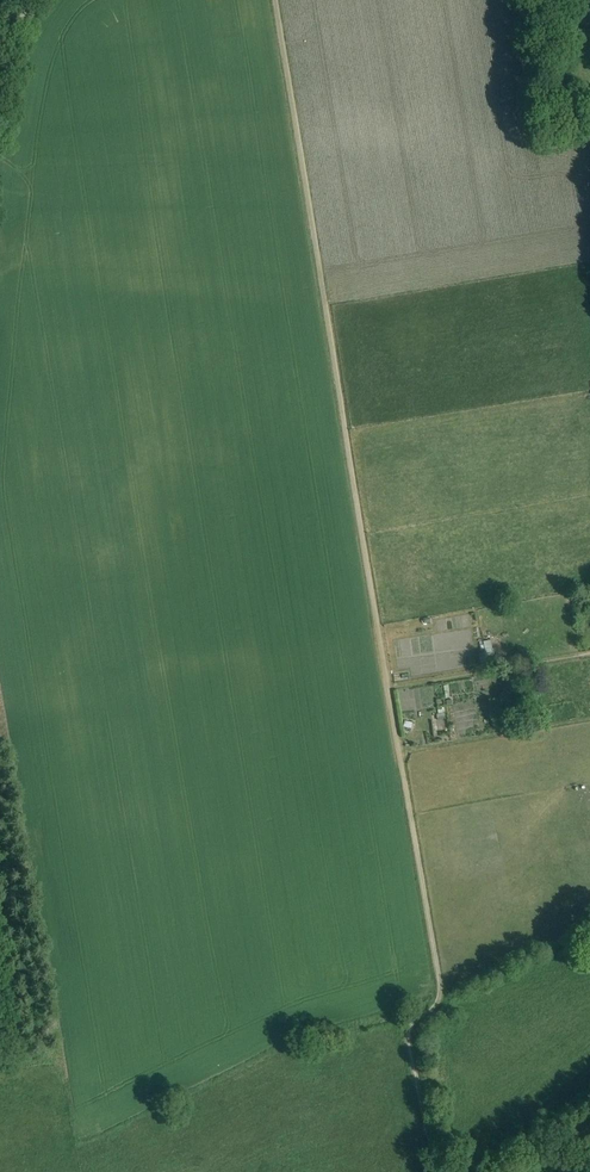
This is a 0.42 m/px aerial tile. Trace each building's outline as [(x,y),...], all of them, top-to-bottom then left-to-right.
[(486,657),(487,662),(495,661),(495,655),(497,655),(496,649),(488,650),(489,656),(486,657)] [(458,734),(483,731),(481,710),(490,709),(489,698),(483,698),(482,692),(476,693),(474,678),(452,680),(458,734)] [(437,715),(440,733),(446,732),(443,714),(445,714),(444,709),(438,710),(438,715),(437,715)]
